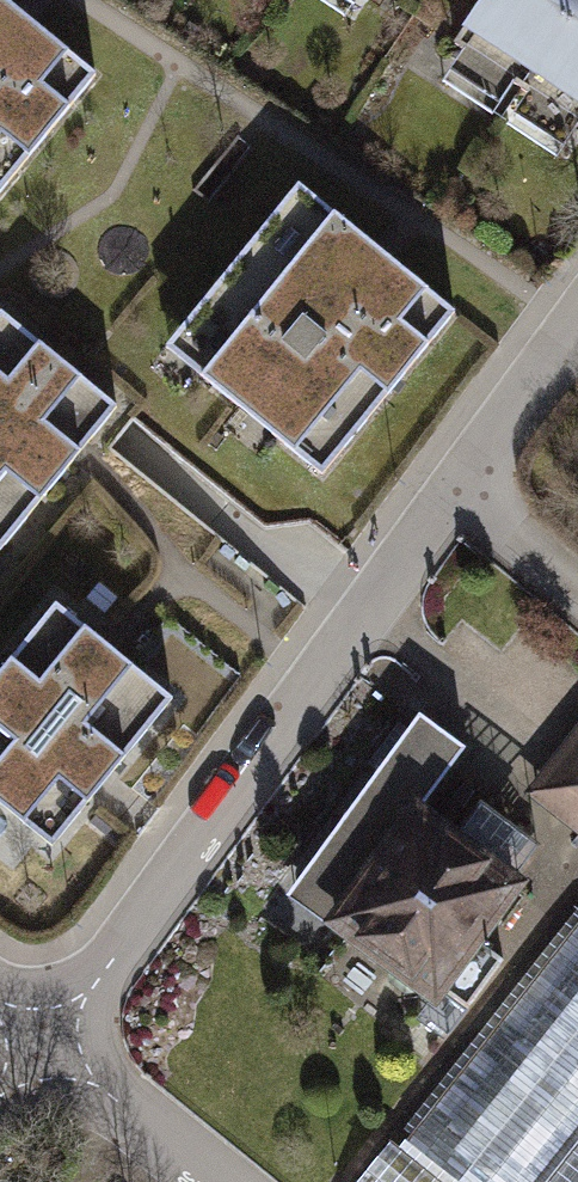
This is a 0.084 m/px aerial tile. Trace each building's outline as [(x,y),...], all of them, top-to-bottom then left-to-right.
[(3,0),(0,0),(0,196),(97,77),(25,18),(3,0)] [(455,41),(523,87),(577,6),(577,0),(482,0),(455,41)] [(523,87),(577,124),(577,6),(523,87)] [(383,255),(300,189),(166,356),(322,480),(456,313),(383,255)] [(58,362),(0,315),(0,434),(58,362)] [(58,362),(0,434),(0,553),(85,448),(116,409),(58,362)] [(42,714),(73,738),(133,662),(110,645),(96,634),(56,602),(0,673),(0,767),(42,714)] [(133,662),(73,738),(42,714),(0,767),(0,803),(58,848),(93,805),(108,785),(119,771),(177,697),(133,662)] [(332,931),(423,809),(468,749),(425,717),(288,899),(332,931)] [(527,795),(577,834),(577,729),(527,795)] [(423,809),(332,931),(433,1007),(448,987),(469,1003),(504,956),(483,940),(524,884),(423,809)] [(352,1181),(577,1181),(577,901),(352,1181)]
